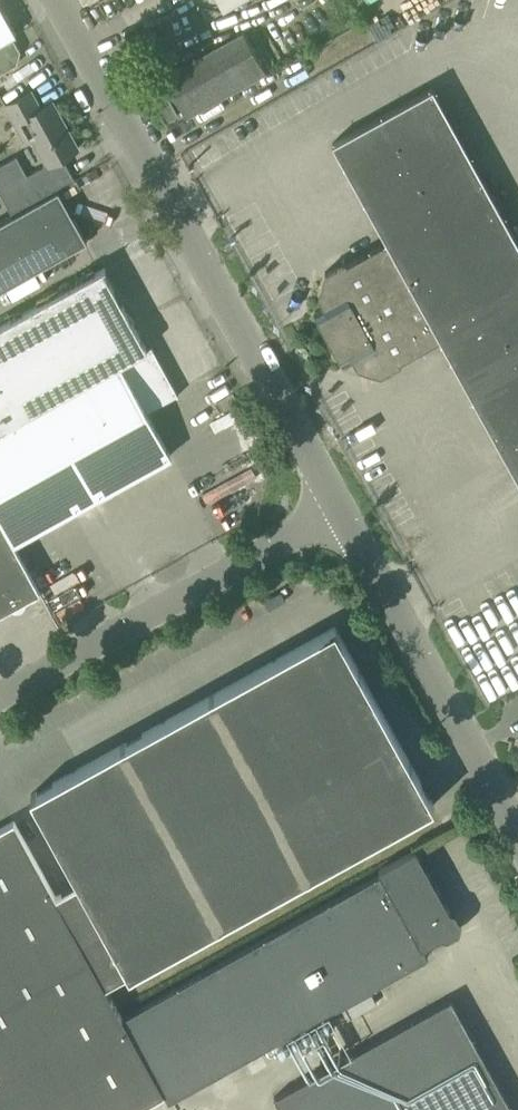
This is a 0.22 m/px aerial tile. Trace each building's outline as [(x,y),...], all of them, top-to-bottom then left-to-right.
[(0,3),(0,42),(13,35),(17,33),(0,3)] [(179,118),(266,74),(244,29),(156,73),(179,118)] [(13,35),(0,42),(0,73),(17,63),(21,50),(13,35)] [(345,260),(325,272),(318,295),(324,307),(315,312),(342,362),(352,357),(358,367),(382,375),(402,363),(400,361),(441,338),(517,478),(517,242),(432,86),(332,141),(387,240),(346,263),(345,260)] [(79,148),(69,129),(65,131),(61,124),(65,122),(53,101),(41,107),(32,90),(6,105),(24,139),(35,133),(41,144),(38,146),(48,165),(62,157),(79,148)] [(48,165),(28,175),(17,154),(0,164),(0,190),(12,212),(74,178),(62,157),(48,165)] [(87,241),(59,189),(0,223),(0,292),(87,241)] [(15,542),(171,455),(146,410),(177,393),(178,396),(179,395),(158,356),(153,358),(147,347),(103,267),(0,325),(0,515),(15,542)] [(40,590),(14,542),(15,542),(0,515),(0,613),(40,590)] [(154,959),(434,804),(335,626),(31,794),(80,883),(56,896),(14,820),(0,828),(0,1109),(131,1109),(164,1092),(123,1018),(106,986),(154,959)] [(123,1018),(164,1092),(169,1101),(408,967),(428,956),(423,947),(446,934),(445,933),(453,929),(455,921),(451,913),(452,913),(416,848),(378,869),(381,874),(123,1018)] [(451,998),(275,1096),(282,1109),(514,1109),(451,998)]
